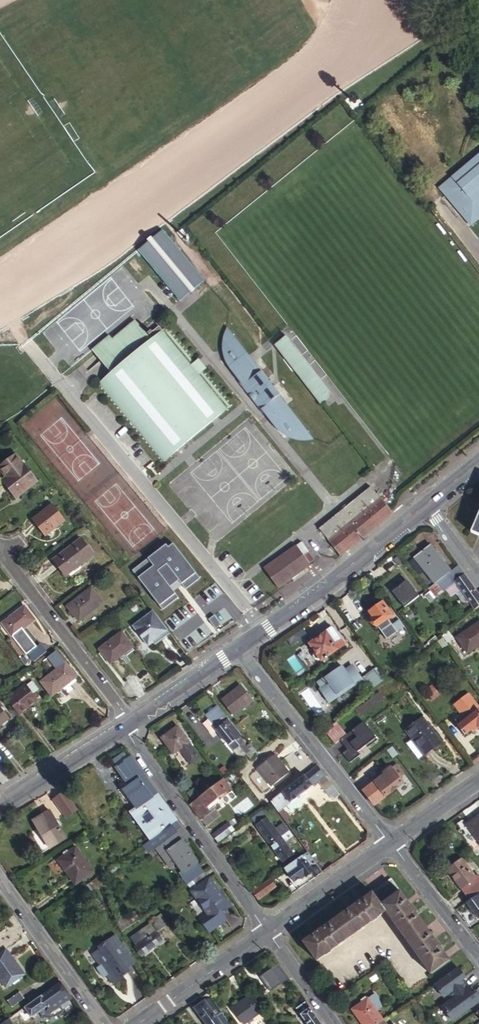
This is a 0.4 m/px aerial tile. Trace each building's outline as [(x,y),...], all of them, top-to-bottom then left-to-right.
[(439,188),(468,222),(478,213),(478,155),(439,188)] [(468,222),(471,225),(478,218),(478,213),(468,222)] [(169,240),(161,230),(151,238),(146,242),(136,251),(179,301),(189,292),(193,289),(203,280),(169,240)] [(199,375),(191,366),(160,328),(153,332),(152,331),(147,335),(134,320),(112,337),(110,335),(92,349),(102,360),(110,354),(120,366),(112,373),(100,383),(164,461),(227,410),(199,375)] [(231,373),(232,374),(250,398),(251,399),(252,398),(253,398),(256,402),(255,403),(255,404),(255,405),(274,430),(276,431),(280,435),(282,436),(284,438),(287,439),(289,440),(291,441),(295,441),(298,442),(302,441),(311,440),(310,440),(233,338),(232,339),(230,341),(229,342),(228,345),(226,349),(226,352),(226,354),(226,356),(226,357),(227,363),(229,367),(231,373)] [(329,398),(284,339),(274,346),(320,406),(329,398)] [(110,354),(102,360),(112,373),(120,366),(110,354)] [(199,359),(191,366),(199,375),(206,369),(199,359)] [(36,482),(15,455),(0,467),(7,476),(2,481),(16,499),(36,482)] [(341,556),(392,516),(368,486),(317,528),(340,555),(341,556)] [(33,521),(46,536),(65,521),(52,505),(33,521)] [(55,560),(67,575),(94,553),(83,539),(55,560)] [(167,546),(172,554),(177,550),(171,542),(167,546)] [(164,543),(130,569),(160,608),(176,596),(168,586),(177,579),(183,588),(198,577),(177,550),(172,554),(167,546),(164,543)] [(300,543),(295,547),(308,564),(314,560),(300,543)] [(290,580),(302,571),(309,565),(308,564),(295,547),(264,571),(278,589),(290,580)] [(422,576),(432,590),(450,576),(453,573),(434,547),(413,562),(422,575),(422,576)] [(478,609),(478,592),(477,589),(461,567),(453,573),(450,576),(451,577),(433,591),(438,598),(458,583),(478,610),(478,609)] [(89,590),(66,608),(78,623),(101,605),(89,590)] [(408,594),(395,604),(400,611),(413,601),(408,594)] [(369,614),(379,628),(380,627),(390,619),(395,616),(385,603),(369,614)] [(25,607),(3,624),(14,637),(36,620),(25,607)] [(169,634),(151,610),(142,617),(144,620),(133,628),(147,646),(151,643),(153,646),(169,634)] [(390,619),(380,627),(384,632),(389,639),(407,626),(402,620),(395,625),(390,619)] [(323,660),(347,643),(335,626),(311,642),(315,648),(312,651),(319,660),(321,658),(323,660)] [(478,649),(478,626),(460,640),(471,655),(478,649)] [(132,648),(121,633),(98,650),(101,654),(99,655),(105,662),(107,661),(110,665),(132,648)] [(453,633),(447,638),(452,646),(459,641),(453,633)] [(447,638),(446,637),(442,640),(451,652),(454,649),(452,646),(447,638)] [(67,663),(39,683),(50,697),(77,676),(67,663)] [(356,664),(354,665),(363,679),(366,677),(356,664)] [(324,688),(323,688),(333,702),(340,697),(338,695),(349,687),(350,688),(363,679),(354,665),(348,670),(344,665),(328,677),(328,676),(319,682),(324,688)] [(378,669),(367,678),(376,690),(387,681),(378,669)] [(33,681),(27,685),(34,694),(39,690),(33,681)] [(27,685),(7,700),(19,716),(39,701),(34,694),(27,685)] [(241,685),(222,699),(234,715),(253,701),(241,685)] [(349,687),(338,695),(340,697),(350,688),(349,687)] [(368,710),(387,696),(383,690),(362,706),(367,711),(368,710)] [(435,690),(430,694),(434,700),(439,696),(435,690)] [(455,722),(466,737),(473,731),(475,734),(478,731),(478,702),(473,693),(459,704),(466,714),(455,722)] [(439,696),(434,700),(439,706),(444,702),(439,696)] [(256,747),(252,741),(248,745),(242,736),(243,736),(217,704),(204,714),(241,759),(247,754),(256,747)] [(10,718),(0,706),(0,726),(10,718)] [(370,714),(368,710),(367,711),(362,706),(359,709),(366,717),(370,714)] [(427,755),(444,742),(426,717),(408,730),(411,735),(427,755)] [(338,721),(327,730),(337,742),(348,734),(341,724),(338,721)] [(178,725),(161,738),(173,753),(180,747),(191,762),(201,755),(178,725)] [(420,760),(427,755),(411,735),(405,740),(420,760)] [(260,751),(256,747),(247,754),(250,758),(260,751)] [(289,773),(274,754),(256,768),(272,787),(289,773)] [(150,840),(178,820),(132,756),(118,767),(125,778),(127,777),(132,783),(125,789),(138,809),(131,813),(150,840)] [(379,780),(390,794),(405,783),(402,778),(408,773),(401,764),(398,766),(396,764),(388,770),(389,773),(379,780)] [(326,774),(319,765),(276,798),(271,802),(276,810),(281,817),(285,822),(287,824),(292,821),(283,808),(313,786),(312,785),(318,780),(326,774)] [(334,785),(326,774),(318,780),(326,791),(329,788),(334,785)] [(223,779),(189,805),(196,815),(199,819),(209,811),(206,807),(231,789),(223,779)] [(341,794),(334,785),(329,788),(336,797),(341,794)] [(194,788),(187,793),(191,800),(199,795),(194,788)] [(65,790),(53,798),(66,817),(78,809),(65,790)] [(50,809),(33,818),(51,847),(67,838),(50,809)] [(271,814),(276,820),(281,817),(276,810),(271,814)] [(291,835),(292,834),(284,823),(276,829),(272,824),(262,811),(251,819),(283,861),(294,854),(284,841),(291,835)] [(478,842),(478,816),(475,819),(473,817),(465,823),(478,842)] [(276,829),(284,823),(285,822),(281,817),(276,820),(272,824),(276,829)] [(184,873),(186,872),(193,880),(204,872),(181,840),(188,834),(178,820),(150,840),(143,845),(149,853),(156,849),(166,863),(173,858),(176,863),(184,873)] [(225,826),(213,835),(218,842),(230,832),(225,826)] [(304,847),(294,833),(292,834),(291,835),(295,841),(292,843),(298,852),(304,847)] [(57,860),(58,861),(64,870),(74,885),(92,873),(75,848),(57,860)] [(320,868),(307,851),(284,868),(295,884),(302,879),(303,880),(313,872),(313,873),(320,868)] [(173,858),(166,863),(170,868),(176,863),(173,858)] [(478,892),(478,879),(477,877),(476,878),(461,859),(447,869),(470,899),(478,892)] [(61,872),(64,870),(58,861),(55,863),(61,872)] [(204,872),(193,880),(197,887),(192,891),(207,912),(213,920),(222,913),(230,907),(204,872)] [(431,972),(449,959),(390,878),(303,940),(318,960),(386,911),(431,972)] [(275,887),(269,879),(255,889),(260,897),(275,887)] [(260,897),(255,889),(251,892),(257,899),(260,897)] [(478,918),(478,894),(467,902),(478,918)] [(117,924),(121,930),(123,932),(141,919),(135,911),(117,924)] [(135,945),(142,954),(162,939),(157,932),(169,923),(161,912),(155,916),(158,920),(152,924),(150,922),(131,935),(137,944),(135,945)] [(213,920),(207,912),(199,919),(210,934),(212,932),(206,925),(213,920)] [(222,913),(213,920),(206,925),(212,932),(228,921),(222,913)] [(104,948),(94,955),(101,965),(99,967),(99,969),(100,970),(101,972),(102,973),(103,974),(105,976),(107,975),(114,985),(125,977),(124,975),(129,972),(127,970),(136,963),(129,953),(131,952),(124,943),(122,944),(116,936),(102,946),(104,948)] [(25,976),(7,950),(0,955),(0,980),(6,989),(25,976)] [(449,1023),(454,1023),(478,1006),(478,997),(458,968),(434,985),(446,1002),(438,1008),(449,1023)] [(61,981),(17,1013),(20,1018),(24,1023),(38,1013),(43,1020),(48,1020),(53,1019),(56,1017),(60,1016),(64,1012),(63,1011),(72,1004),(70,1001),(74,998),(61,981)] [(19,992),(6,1002),(11,1007),(23,998),(19,992)] [(207,992),(201,997),(205,1001),(199,1006),(212,1023),(211,1023),(231,1023),(207,992)] [(232,1007),(244,1023),(247,1021),(249,1023),(262,1023),(270,1018),(251,992),(232,1007)] [(362,1023),(375,1023),(382,1019),(367,997),(361,1001),(351,1008),(362,1023)] [(307,1023),(322,1023),(306,1001),(295,1008),(307,1023)] [(10,1018),(13,1023),(20,1018),(17,1013),(10,1018)]
